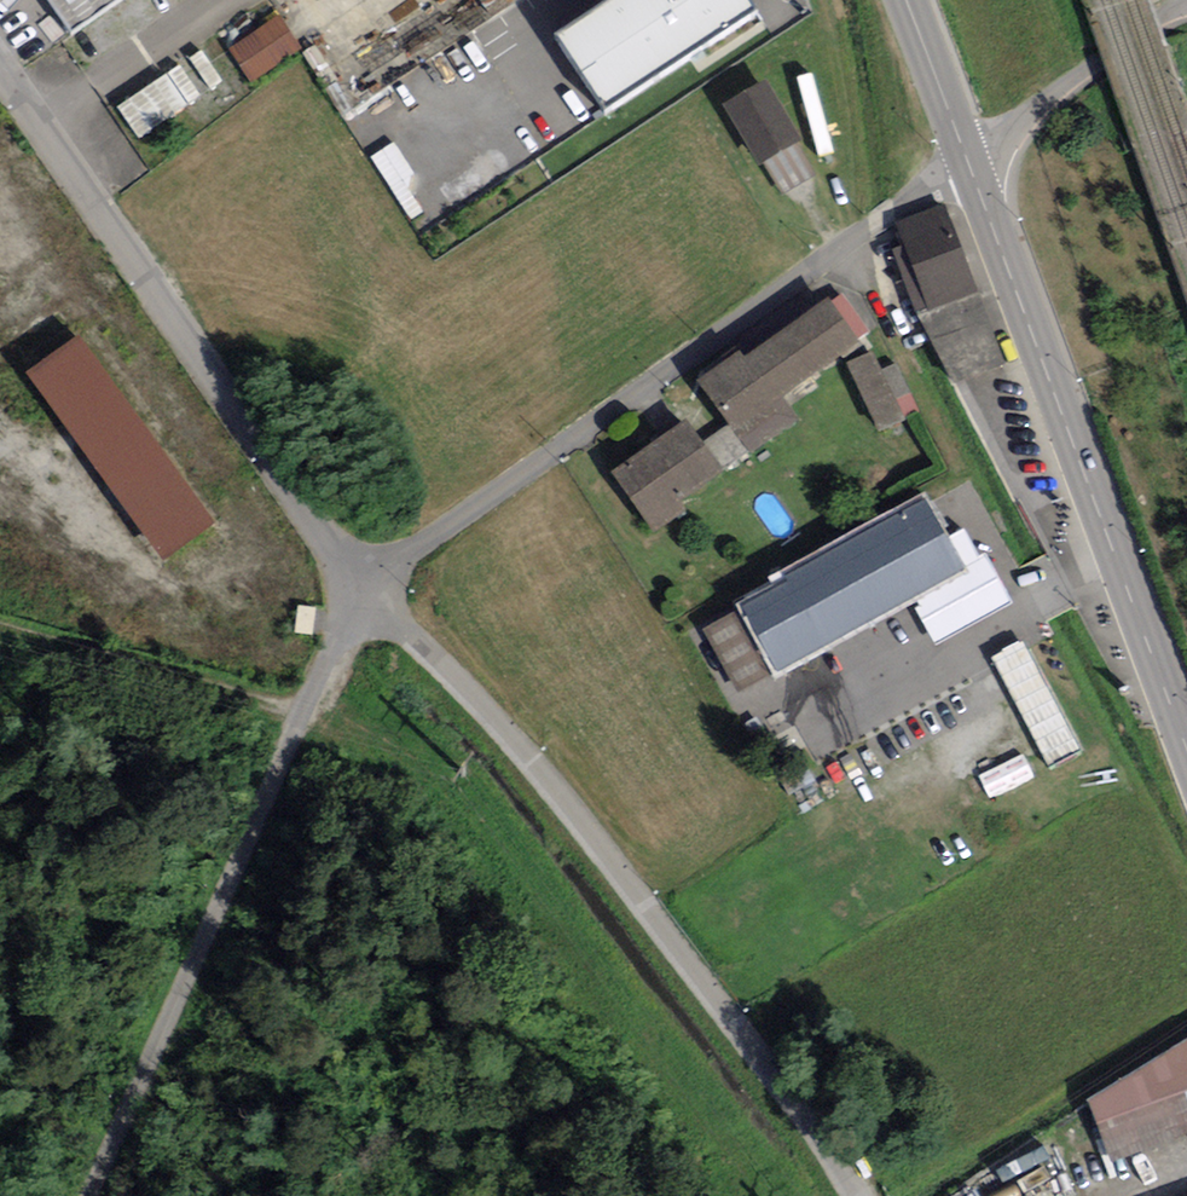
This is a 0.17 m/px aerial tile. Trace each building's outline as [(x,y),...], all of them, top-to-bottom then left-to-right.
[(70,36),(123,0),(46,0),(70,36)] [(745,0),(620,0),(555,43),(604,117),(756,16),(745,0)] [(285,17),(234,52),(257,87),(309,52),(285,17)] [(206,96),(226,84),(208,54),(188,65),(206,96)] [(143,142),(207,101),(185,67),(121,109),(143,142)] [(762,86),(728,105),(760,160),(794,141),(762,86)] [(398,196),(419,186),(400,146),(379,157),(398,196)] [(943,209),(898,225),(928,309),(973,293),(943,209)] [(826,302),(699,387),(739,447),(791,413),(778,393),(853,343),(826,302)] [(31,373),(162,560),(207,528),(76,341),(31,373)] [(923,409),(901,361),(886,368),(878,349),(852,360),(881,427),(923,409)] [(684,427),(613,474),(648,526),(687,500),(681,491),(713,470),(684,427)] [(787,589),(705,635),(737,692),(909,596),(935,644),(1004,605),(965,536),(943,547),(921,507),(784,584),(787,589)] [(1055,761),(1087,744),(1029,637),(997,654),(1055,761)] [(995,798),(1040,778),(1029,754),(984,774),(995,798)] [(1107,1162),(1186,1133),(1186,1045),(1086,1102),(1107,1162)]
